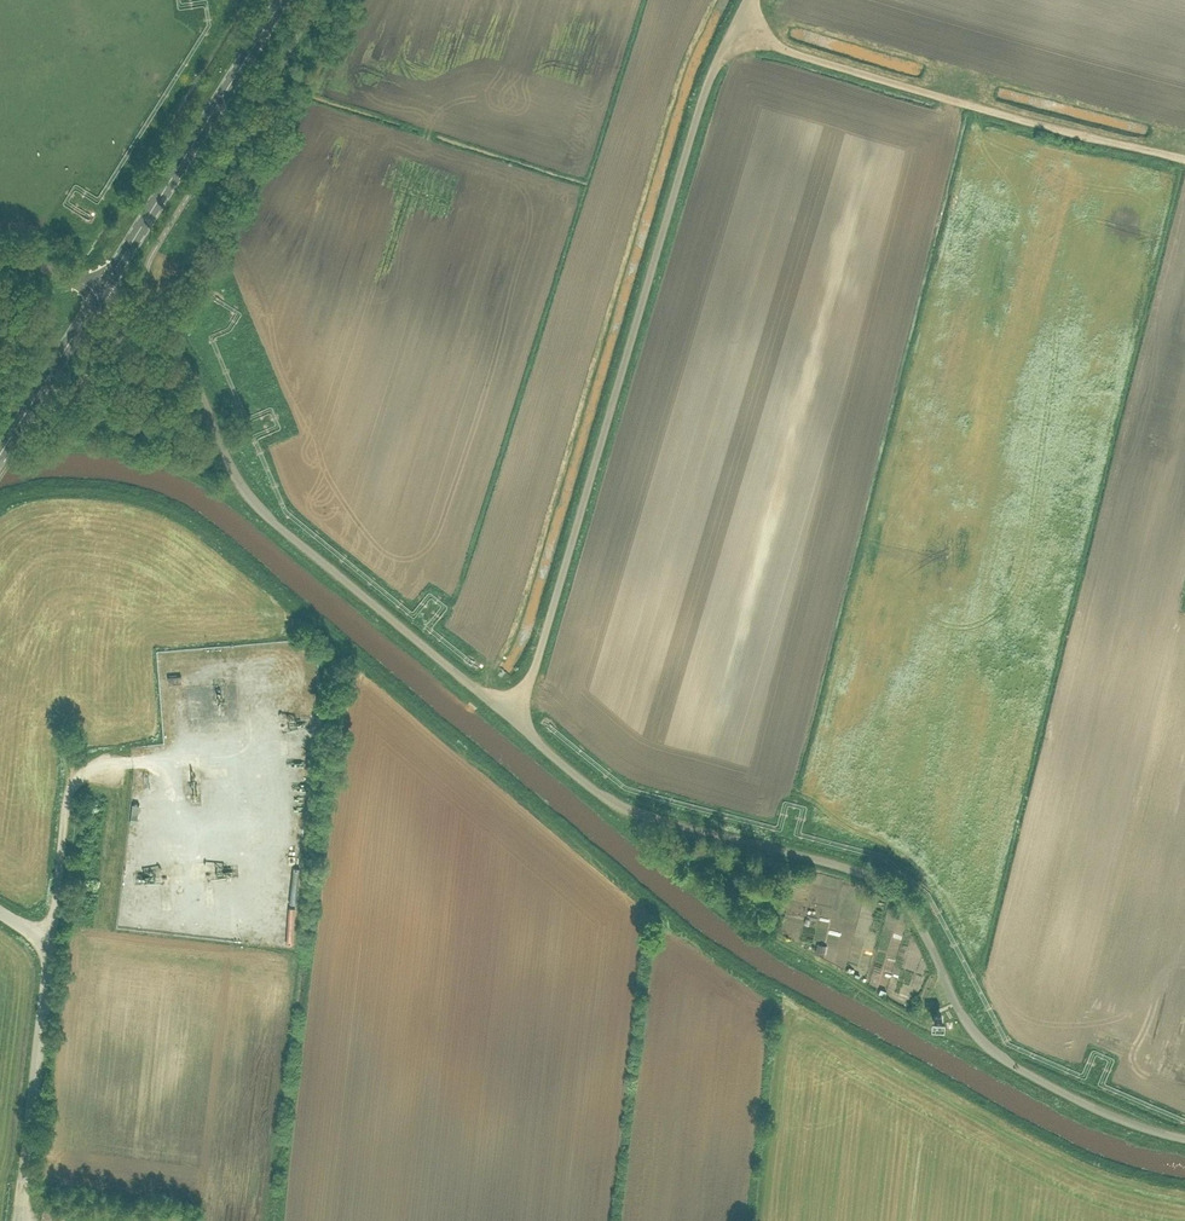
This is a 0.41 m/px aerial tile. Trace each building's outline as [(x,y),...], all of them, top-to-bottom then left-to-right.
[(892,977),(903,941),(887,936),(876,972),(892,977)]
